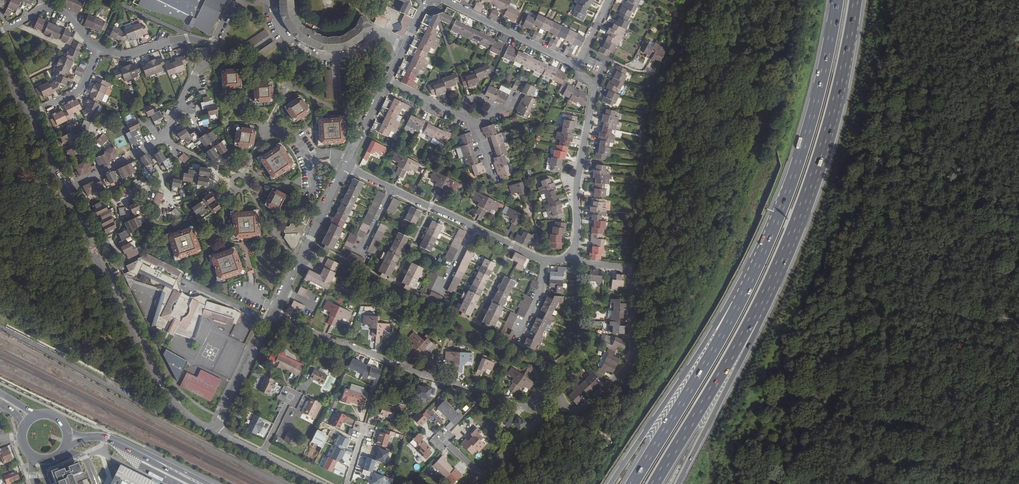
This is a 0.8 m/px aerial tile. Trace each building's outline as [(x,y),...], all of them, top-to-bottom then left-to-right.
[(21,1),(19,0),(10,0),(3,15),(10,18),(13,13),(14,14),(17,7),(24,10),(26,3),(30,5),(32,0),(22,0),(21,1)] [(75,0),(66,0),(64,5),(67,6),(65,8),(71,11),(75,0)] [(78,0),(75,0),(71,11),(75,13),(77,10),(79,11),(83,2),(78,0)] [(138,6),(148,11),(165,15),(179,19),(186,22),(194,26),(209,36),(227,0),(141,0),(138,6)] [(361,16),(355,28),(338,37),(327,38),(314,33),(302,26),(295,16),(293,11),(293,0),(279,0),(280,12),(283,22),(287,28),(291,34),(298,40),(308,45),(317,49),(327,51),(334,51),(341,51),(350,47),(362,40),(368,32),(372,26),(367,23),(368,20),(361,16)] [(411,19),(412,19),(416,11),(410,8),(411,6),(410,3),(409,0),(397,0),(403,3),(398,13),(411,19)] [(490,3),(494,6),(493,8),(497,9),(501,0),(491,0),(490,3)] [(497,9),(500,11),(501,9),(506,11),(508,6),(510,2),(507,0),(501,0),(497,9)] [(588,9),(590,5),(592,6),(594,2),(589,0),(581,0),(579,5),(588,9)] [(637,7),(627,2),(625,5),(623,4),(619,13),(629,17),(631,13),(634,14),(637,7)] [(586,13),(588,9),(579,5),(577,4),(574,11),(575,12),(573,17),(584,22),(588,14),(586,13)] [(506,11),(503,16),(508,18),(507,19),(514,23),(519,11),(516,10),(512,8),(508,6),(506,11)] [(374,23),(402,37),(411,19),(398,13),(387,7),(383,13),(380,12),(378,14),(376,19),(374,23)] [(448,26),(455,12),(446,8),(444,12),(439,14),(442,23),(448,26)] [(629,17),(619,13),(615,21),(617,22),(615,25),(623,29),(626,30),(630,24),(627,22),(629,17)] [(425,14),(421,24),(435,31),(438,24),(435,15),(432,16),(431,17),(425,14)] [(522,18),(519,25),(525,28),(526,27),(530,29),(533,24),(535,20),(531,18),(527,16),(524,14),(522,18)] [(87,17),(84,16),(80,23),(84,25),(83,26),(87,28),(88,27),(91,28),(95,18),(88,15),(87,17)] [(535,20),(533,24),(537,26),(536,28),(540,30),(545,19),(537,15),(536,17),(535,20)] [(32,23),(30,28),(37,31),(38,29),(41,31),(44,24),(45,21),(39,18),(37,21),(35,20),(33,22),(32,23)] [(108,24),(95,18),(91,28),(90,29),(94,31),(94,29),(97,31),(96,32),(100,33),(102,29),(105,31),(108,24)] [(545,19),(540,30),(543,31),(544,30),(548,32),(553,22),(545,19)] [(460,36),(465,25),(456,21),(451,31),(460,36)] [(44,24),(41,31),(44,32),(44,33),(47,35),(47,37),(50,38),(55,26),(48,22),(47,25),(44,24)] [(553,22),(548,32),(553,34),(552,36),(555,37),(561,26),(553,22)] [(140,23),(132,26),(137,38),(142,36),(141,35),(144,33),(145,35),(148,33),(145,26),(141,27),(140,23)] [(435,31),(421,24),(417,30),(423,33),(419,42),(413,39),(407,53),(413,56),(409,65),(402,62),(396,76),(402,78),(400,83),(415,90),(418,85),(413,83),(420,70),(424,72),(428,62),(424,60),(430,49),(434,51),(439,40),(435,38),(438,32),(435,31)] [(615,25),(614,24),(612,29),(610,28),(608,32),(622,39),(624,35),(623,35),(626,30),(623,29),(615,25)] [(121,42),(122,33),(122,30),(111,25),(108,32),(111,33),(110,35),(110,36),(121,42)] [(470,41),(475,30),(465,25),(460,36),(470,41)] [(55,26),(50,38),(53,40),(54,38),(57,40),(58,38),(61,40),(64,33),(60,31),(62,28),(55,26)] [(137,38),(132,26),(124,29),(125,32),(122,33),(121,42),(131,38),(132,40),(137,38)] [(561,26),(555,37),(559,39),(560,37),(564,39),(569,30),(561,26)] [(64,33),(61,40),(64,41),(63,42),(70,45),(73,38),(70,37),(72,33),(65,30),(64,33)] [(479,45),(484,35),(475,30),(470,41),(479,45)] [(569,30),(564,39),(569,42),(568,43),(571,45),(577,34),(569,30)] [(266,31),(242,47),(245,52),(269,36),(266,31)] [(622,39),(608,32),(606,36),(608,37),(606,41),(615,46),(617,41),(619,43),(620,43),(622,39)] [(570,48),(567,55),(570,57),(571,54),(576,45),(580,47),(585,38),(577,34),(571,45),(570,48)] [(489,50),(494,41),(494,40),(484,35),(479,45),(489,50)] [(498,56),(503,45),(504,44),(497,41),(497,42),(494,41),(489,50),(488,52),(498,56)] [(615,46),(606,41),(603,46),(602,45),(598,52),(609,57),(611,53),(613,54),(617,47),(615,46)] [(66,54),(72,57),(77,59),(80,52),(79,52),(82,45),(75,42),(72,49),(70,49),(69,52),(68,51),(66,54)] [(273,43),(250,58),(254,64),(277,48),(273,43)] [(650,60),(658,45),(655,44),(654,45),(653,48),(647,45),(643,53),(647,55),(648,56),(647,59),(650,60)] [(664,54),(666,50),(661,47),(658,45),(650,60),(653,62),(655,60),(659,62),(664,54)] [(515,50),(508,46),(508,47),(502,58),(512,63),(513,61),(517,52),(514,51),(515,50)] [(523,66),(528,55),(518,51),(517,52),(513,61),(523,66)] [(59,59),(58,63),(70,68),(73,61),(71,61),(72,57),(66,54),(62,53),(61,56),(62,57),(61,60),(59,59)] [(532,71),(537,60),(528,55),(523,66),(532,71)] [(187,63),(185,59),(184,56),(175,59),(176,61),(173,63),(177,72),(185,69),(183,65),(187,63)] [(164,63),(162,58),(156,61),(155,59),(152,60),(157,73),(163,71),(162,67),(165,66),(164,63)] [(146,77),(157,73),(152,60),(148,62),(149,63),(146,65),(145,63),(141,64),(146,77)] [(542,76),(547,65),(537,60),(532,71),(542,76)] [(170,64),(169,62),(164,63),(165,66),(169,75),(177,72),(173,63),(170,64)] [(55,69),(53,73),(56,74),(64,77),(66,74),(67,75),(70,68),(58,63),(56,66),(58,66),(56,70),(55,69)] [(125,81),(132,79),(127,66),(127,65),(123,67),(124,69),(121,70),(120,68),(113,71),(116,79),(123,76),(125,81)] [(127,66),(132,79),(139,76),(138,74),(141,73),(138,65),(135,66),(134,65),(131,66),(130,65),(127,66)] [(490,74),(487,65),(478,68),(479,71),(474,72),(477,81),(488,77),(487,75),(490,74)] [(552,80),(557,70),(547,65),(542,76),(552,80)] [(613,78),(624,83),(627,76),(626,76),(628,71),(617,65),(613,73),(615,75),(613,78)] [(221,74),(221,84),(223,83),(226,87),(226,88),(236,88),(236,86),(240,83),(241,82),(240,73),(239,73),(235,69),(235,68),(225,68),(225,70),(222,74),(221,74)] [(348,98),(346,70),(339,71),(341,98),(348,98)] [(469,74),(460,77),(463,87),(467,86),(468,88),(478,85),(477,81),(474,72),(473,70),(469,72),(469,74)] [(564,81),(567,75),(557,70),(552,80),(561,85),(564,81)] [(333,99),(331,71),(325,72),(327,100),(333,99)] [(53,83),(50,85),(53,92),(59,89),(62,84),(65,86),(68,79),(64,77),(56,74),(56,78),(57,79),(55,82),(54,81),(53,83)] [(216,84),(214,74),(206,76),(208,85),(216,84)] [(454,83),(458,82),(455,74),(441,79),(443,83),(445,90),(455,87),(454,83)] [(610,80),(605,89),(609,91),(616,94),(619,89),(620,90),(624,83),(613,78),(611,81),(610,80)] [(92,89),(105,95),(108,88),(110,83),(99,79),(97,83),(95,86),(94,85),(92,89)] [(573,90),(574,88),(571,86),(567,84),(568,83),(564,81),(561,85),(558,92),(563,94),(563,95),(569,98),(573,90)] [(42,86),(35,89),(39,96),(43,95),(44,98),(48,96),(47,95),(50,93),(51,95),(54,93),(53,92),(50,85),(49,83),(42,86)] [(253,89),(254,98),(255,98),(259,101),(259,102),(268,102),(268,101),(272,97),(273,97),(273,88),(272,88),(267,84),(267,83),(258,83),(258,85),(254,89),(253,89)] [(436,97),(446,93),(445,90),(443,83),(437,85),(437,83),(428,86),(432,96),(435,95),(436,97)] [(522,87),(519,93),(525,95),(531,99),(536,89),(526,84),(524,88),(522,87)] [(498,91),(489,86),(484,96),(489,98),(488,99),(493,102),(498,91)] [(93,93),(89,100),(97,103),(98,100),(102,101),(105,95),(92,89),(91,92),(93,93)] [(202,99),(208,97),(207,90),(200,92),(202,99)] [(577,92),(573,90),(569,98),(568,101),(571,102),(575,104),(576,102),(581,104),(586,106),(588,99),(585,97),(586,94),(581,92),(580,93),(577,92)] [(498,91),(493,102),(498,104),(499,103),(503,105),(508,96),(498,91)] [(616,103),(619,96),(616,94),(609,91),(607,94),(605,93),(601,101),(612,107),(614,102),(616,103)] [(195,95),(188,99),(190,102),(193,100),(194,103),(201,99),(199,96),(196,98),(195,95)] [(531,99),(525,95),(522,100),(521,99),(519,104),(531,110),(535,101),(531,99)] [(209,97),(208,97),(202,99),(201,99),(202,103),(201,103),(202,109),(206,108),(208,117),(209,121),(217,119),(216,114),(217,113),(216,106),(213,107),(212,101),(210,101),(209,97)] [(92,112),(90,118),(94,116),(99,117),(100,114),(96,112),(100,105),(97,103),(89,100),(88,99),(86,104),(88,105),(86,109),(86,110),(92,112)] [(296,99),(289,105),(287,111),(292,119),(299,120),(307,115),(308,109),(303,101),(296,99)] [(374,123),(370,130),(388,139),(389,138),(391,132),(394,134),(395,135),(400,124),(396,122),(402,110),(406,112),(409,106),(394,99),(391,104),(385,100),(378,114),(385,117),(380,126),(374,123)] [(70,102),(75,113),(82,109),(79,103),(77,100),(75,102),(74,100),(70,102)] [(64,114),(67,121),(71,119),(69,116),(75,113),(70,102),(67,104),(67,105),(65,106),(67,112),(64,114)] [(531,110),(519,104),(516,109),(518,110),(515,115),(526,120),(531,110)] [(83,112),(87,120),(90,118),(92,112),(86,110),(86,109),(83,111),(83,112)] [(54,128),(67,121),(64,114),(62,110),(58,112),(59,113),(57,114),(56,113),(52,115),(54,118),(50,120),(54,128)] [(143,113),(138,116),(141,122),(149,119),(154,130),(161,127),(158,121),(159,121),(157,115),(152,117),(149,110),(142,113),(143,113)] [(615,111),(605,110),(604,115),(602,114),(601,118),(617,121),(618,117),(614,116),(615,111)] [(410,116),(405,127),(415,131),(417,128),(420,130),(424,121),(416,116),(415,118),(410,116)] [(572,129),(574,130),(575,126),(576,126),(578,118),(567,116),(566,120),(564,120),(562,127),(572,129)] [(317,124),(319,141),(323,145),(341,144),(345,140),(344,122),(340,118),(322,119),(317,124)] [(617,121),(601,118),(600,122),(603,123),(602,128),(612,130),(615,130),(616,125),(617,125),(617,121)] [(85,121),(81,130),(88,133),(92,124),(85,121)] [(433,125),(424,121),(420,130),(423,132),(422,135),(432,139),(437,129),(432,126),(433,125)] [(127,137),(132,147),(138,145),(137,143),(140,141),(136,132),(140,130),(137,124),(134,126),(128,128),(131,135),(127,137)] [(223,146),(223,145),(220,141),(219,142),(211,131),(205,135),(204,134),(200,137),(199,135),(197,136),(194,131),(189,135),(181,124),(175,129),(178,134),(177,134),(181,140),(183,139),(188,145),(193,142),(196,146),(201,142),(207,151),(206,151),(208,153),(211,158),(213,160),(218,155),(214,149),(216,147),(221,154),(226,150),(223,146)] [(497,135),(493,125),(483,128),(485,133),(486,139),(488,138),(497,135)] [(236,132),(234,141),(235,142),(238,145),(238,146),(246,148),(247,147),(251,144),(253,144),(254,134),(253,134),(249,130),(250,129),(241,127),(240,129),(236,132)] [(556,136),(572,139),(573,135),(571,135),(572,129),(562,127),(561,133),(557,132),(556,136)] [(612,130),(602,128),(601,133),(598,133),(598,137),(614,140),(615,136),(611,135),(612,130)] [(437,129),(432,139),(442,144),(443,142),(446,143),(451,134),(442,129),(441,131),(437,129)] [(463,146),(471,143),(475,142),(473,137),(472,137),(470,132),(463,135),(460,136),(463,146)] [(70,146),(78,142),(76,139),(74,140),(71,133),(70,134),(63,137),(62,138),(63,140),(61,141),(63,145),(69,142),(70,146)] [(501,134),(497,135),(488,138),(490,143),(492,143),(494,147),(504,144),(501,134)] [(109,140),(104,135),(97,142),(102,148),(109,140)] [(559,146),(568,148),(570,142),(572,143),(572,139),(556,136),(555,140),(560,140),(559,146)] [(614,140),(598,137),(597,140),(600,141),(599,146),(608,148),(609,143),(613,144),(614,140)] [(371,141),(362,159),(367,161),(370,154),(372,155),(374,152),(380,155),(382,152),(386,154),(386,153),(388,149),(384,147),(371,141)] [(70,155),(71,158),(80,153),(77,147),(79,146),(78,142),(70,146),(72,149),(66,152),(68,156),(70,155)] [(460,147),(463,157),(474,154),(472,149),(473,148),(471,143),(463,146),(460,147)] [(504,144),(494,147),(495,153),(494,153),(496,158),(504,155),(508,154),(504,144)] [(567,157),(568,148),(559,146),(557,145),(556,151),(554,151),(553,158),(563,160),(565,160),(565,156),(567,157)] [(608,148),(599,146),(598,150),(595,150),(594,158),(606,160),(607,156),(609,156),(610,148),(608,148)] [(260,162),(270,177),(276,179),(291,168),(293,163),(283,148),(277,147),(261,157),(260,162)] [(120,160),(115,150),(105,154),(106,156),(97,160),(101,168),(104,167),(105,169),(110,166),(109,164),(115,161),(116,162),(120,160)] [(395,175),(399,177),(408,159),(395,153),(392,161),(398,164),(397,167),(399,168),(395,175)] [(161,154),(159,156),(156,157),(154,158),(159,166),(162,164),(167,173),(172,171),(173,170),(168,160),(165,162),(162,156),(161,154)] [(463,157),(466,168),(470,166),(478,163),(477,158),(475,159),(474,154),(463,157)] [(495,170),(507,165),(504,155),(496,158),(493,159),(495,164),(493,165),(495,170)] [(150,176),(153,174),(156,173),(156,172),(147,157),(142,160),(150,176)] [(190,163),(185,157),(177,164),(181,169),(190,163)] [(561,172),(562,173),(564,164),(562,164),(563,160),(553,158),(551,157),(550,165),(551,166),(550,170),(561,172)] [(408,159),(399,177),(403,179),(406,172),(408,173),(409,169),(416,173),(420,165),(408,159)] [(104,181),(108,190),(111,189),(110,186),(117,183),(116,181),(121,179),(122,181),(135,174),(134,172),(139,170),(136,163),(106,177),(107,180),(104,181)] [(474,177),(483,173),(486,173),(484,168),(483,168),(481,163),(478,163),(470,166),(474,177)] [(76,174),(79,179),(93,172),(91,167),(87,169),(85,165),(85,164),(75,168),(77,172),(78,173),(76,174)] [(499,174),(500,179),(511,175),(507,165),(495,170),(497,175),(499,174)] [(592,174),(609,175),(609,171),(605,171),(606,166),(596,165),(595,170),(593,170),(592,174)] [(208,176),(209,170),(210,168),(208,168),(202,167),(202,168),(195,166),(191,166),(190,173),(184,172),(183,179),(176,178),(173,191),(180,193),(181,187),(187,188),(188,181),(199,183),(198,184),(206,185),(208,178),(200,176),(201,174),(208,176)] [(433,194),(437,196),(446,177),(434,171),(430,179),(437,183),(435,186),(437,187),(433,194)] [(594,183),(604,184),(607,184),(607,178),(610,179),(610,175),(609,175),(592,174),(592,178),(593,178),(594,178),(594,180),(594,183)] [(149,184),(146,177),(137,181),(135,180),(133,181),(136,188),(139,186),(140,188),(149,184)] [(446,177),(437,196),(441,197),(444,190),(446,191),(448,188),(454,191),(455,188),(458,183),(446,177)] [(360,190),(364,184),(352,178),(352,179),(351,181),(351,182),(350,185),(360,190)] [(538,188),(539,191),(555,186),(554,182),(551,183),(550,179),(548,179),(548,178),(545,178),(546,180),(543,181),(541,182),(542,186),(538,188)] [(134,189),(130,182),(127,184),(128,186),(116,192),(120,199),(132,193),(131,190),(134,189)] [(524,203),(528,202),(522,182),(509,186),(511,194),(518,192),(519,196),(522,195),(524,203)] [(83,188),(88,197),(93,195),(97,193),(98,195),(105,192),(100,183),(94,186),(93,184),(83,188)] [(593,193),(593,196),(605,197),(606,189),(604,189),(604,184),(594,183),(592,183),(591,193),(593,193)] [(357,197),(360,190),(350,185),(347,192),(357,197)] [(555,186),(539,191),(541,195),(545,194),(546,199),(556,196),(554,191),(557,190),(555,186)] [(153,199),(145,196),(142,203),(151,206),(150,208),(158,211),(164,195),(163,195),(164,191),(157,188),(155,192),(156,192),(153,199)] [(270,193),(266,201),(268,202),(269,207),(269,208),(277,212),(278,211),(283,209),(288,201),(286,201),(285,196),(285,195),(277,191),(276,192),(271,194),(270,193)] [(385,194),(384,194),(378,191),(375,198),(382,201),(385,194)] [(475,214),(479,216),(488,198),(480,194),(476,192),(474,191),(471,196),(473,197),(472,200),(479,203),(477,207),(479,208),(475,214)] [(354,203),(357,197),(347,192),(344,198),(354,203)] [(210,193),(209,193),(202,198),(203,199),(191,207),(195,213),(194,214),(199,221),(211,212),(212,213),(220,207),(216,201),(208,206),(206,204),(214,199),(212,195),(210,193)] [(545,209),(561,204),(560,200),(557,201),(556,196),(546,199),(548,204),(544,205),(545,209)] [(354,203),(344,198),(343,199),(341,203),(340,205),(351,210),(354,203)] [(379,207),(382,201),(375,198),(372,204),(379,207)] [(400,202),(394,199),(393,198),(390,205),(397,208),(400,202)] [(488,198),(479,216),(483,218),(486,211),(488,212),(490,209),(496,212),(500,204),(488,198)] [(589,206),(589,211),(606,212),(606,207),(605,207),(606,202),(600,202),(597,201),(598,199),(593,198),(592,206),(590,206),(589,206)] [(141,209),(137,202),(128,207),(132,214),(141,209)] [(101,226),(105,234),(116,229),(111,218),(113,217),(111,211),(108,212),(105,206),(103,207),(101,204),(93,207),(97,217),(99,220),(100,223),(101,226)] [(375,214),(379,207),(372,204),(369,210),(375,214)] [(563,208),(561,204),(545,209),(548,218),(558,219),(565,216),(562,208),(563,208)] [(348,216),(351,210),(340,205),(339,208),(337,208),(337,210),(337,211),(348,216)] [(397,208),(390,205),(386,211),(394,215),(397,208)] [(421,212),(411,207),(408,213),(418,218),(420,213),(421,212)] [(181,214),(176,208),(171,213),(176,218),(181,214)] [(509,231),(512,232),(521,214),(509,208),(505,216),(512,219),(510,223),(512,224),(509,231)] [(290,247),(293,247),(298,236),(300,236),(304,229),(302,227),(309,214),(306,210),(296,215),(294,220),(290,221),(287,226),(284,227),(282,231),(284,233),(282,236),(290,247)] [(375,214),(369,210),(366,217),(372,220),(375,214)] [(168,214),(158,211),(156,218),(166,221),(168,214)] [(348,216),(337,211),(334,218),(345,223),(348,216)] [(606,212),(589,211),(589,215),(591,215),(591,220),(593,220),(601,221),(601,215),(606,216),(606,212)] [(238,240),(255,239),(259,234),(258,216),(254,212),(235,213),(232,217),(233,236),(238,240)] [(418,218),(408,213),(405,220),(409,222),(411,223),(411,225),(412,226),(413,224),(415,225),(418,218)] [(130,234),(136,232),(135,230),(141,227),(141,226),(146,223),(142,217),(125,225),(129,231),(120,236),(122,242),(119,243),(124,255),(126,254),(128,260),(138,255),(136,249),(133,251),(130,244),(128,245),(126,240),(131,237),(130,234)] [(372,220),(366,217),(363,224),(369,227),(372,220)] [(345,223),(334,218),(334,219),(332,223),(331,224),(341,229),(345,223)] [(442,226),(437,224),(435,223),(436,221),(434,220),(433,222),(432,221),(429,228),(439,233),(442,226)] [(591,224),(590,233),(602,234),(603,229),(605,229),(605,221),(601,221),(593,220),(593,224),(591,224)] [(562,236),(564,236),(564,232),(566,232),(567,223),(555,222),(554,229),(553,229),(552,234),(562,236)] [(321,244),(324,245),(330,248),(333,250),(337,240),(341,234),(342,230),(341,229),(331,224),(327,233),(325,236),(321,244)] [(369,227),(363,224),(359,230),(366,233),(369,227)] [(387,228),(380,224),(377,231),(384,234),(387,228)] [(169,239),(176,257),(180,259),(197,253),(200,248),(194,231),(188,228),(171,235),(169,239)] [(436,239),(439,233),(429,228),(428,229),(426,233),(426,234),(436,239)] [(366,233),(359,230),(356,236),(357,237),(363,240),(366,233)] [(384,234),(377,231),(374,237),(381,241),(384,234)] [(460,243),(464,237),(459,235),(461,232),(458,231),(454,240),(460,243)] [(517,235),(514,241),(526,247),(529,241),(534,243),(536,238),(535,235),(534,234),(533,236),(525,232),(522,238),(517,235)] [(405,236),(403,235),(398,233),(395,239),(405,244),(408,238),(407,237),(408,236),(406,235),(405,236)] [(602,234),(590,233),(589,243),(592,243),(592,246),(604,247),(604,240),(602,239),(602,234)] [(343,248),(350,251),(357,237),(356,236),(350,234),(343,248)] [(433,246),(436,239),(426,234),(425,235),(423,240),(433,246)] [(552,234),(550,234),(549,243),(551,243),(550,248),(561,249),(562,247),(563,242),(563,240),(561,240),(562,236),(552,234)] [(381,241),(374,237),(371,244),(378,247),(381,241)] [(405,244),(395,239),(392,246),(402,251),(404,248),(405,247),(406,246),(405,244)] [(430,252),(433,246),(423,240),(419,247),(420,248),(420,249),(422,250),(422,249),(424,250),(430,252)] [(457,250),(460,243),(454,240),(451,247),(457,250)] [(378,247),(371,244),(366,252),(373,256),(378,247)] [(402,251),(392,246),(389,252),(399,257),(400,257),(401,255),(400,254),(402,251)] [(589,259),(601,260),(601,254),(603,254),(603,252),(604,247),(592,246),(591,250),(589,250),(588,259),(589,259)] [(457,250),(451,247),(448,253),(454,256),(457,250)] [(212,260),(218,278),(223,280),(239,275),(242,269),(237,253),(231,250),(214,256),(212,260)] [(474,254),(467,250),(464,257),(471,261),(474,254)] [(389,252),(388,252),(386,255),(383,261),(378,272),(381,273),(386,276),(389,277),(393,269),(396,269),(395,266),(399,257),(389,252)] [(364,260),(363,259),(351,253),(348,257),(347,259),(361,266),(362,264),(364,260)] [(448,253),(444,260),(451,263),(454,256),(448,253)] [(522,271),(524,268),(523,267),(527,259),(515,253),(511,260),(518,263),(515,268),(522,271)] [(171,266),(147,254),(133,261),(134,262),(125,266),(127,272),(130,273),(137,276),(138,274),(146,279),(146,280),(145,281),(145,282),(146,283),(146,284),(147,285),(148,286),(149,286),(151,286),(152,286),(153,286),(154,286),(155,285),(155,284),(156,283),(159,285),(164,287),(159,295),(157,295),(156,296),(155,296),(154,297),(153,298),(153,299),(153,301),(153,302),(153,303),(154,304),(154,305),(156,306),(157,307),(155,312),(150,327),(157,329),(156,330),(161,332),(163,332),(167,334),(173,337),(174,335),(183,338),(184,336),(194,340),(202,318),(199,317),(202,305),(212,309),(211,313),(215,315),(213,322),(216,323),(215,324),(216,327),(217,328),(218,330),(219,330),(220,330),(222,330),(223,330),(224,330),(225,329),(226,328),(227,327),(227,326),(228,326),(232,328),(232,326),(237,328),(238,324),(241,325),(242,323),(240,322),(241,318),(243,315),(237,313),(237,312),(207,302),(208,300),(201,296),(200,297),(200,298),(198,298),(197,299),(196,299),(195,300),(194,300),(193,300),(192,300),(190,300),(189,300),(188,300),(186,299),(185,299),(184,298),(183,297),(182,297),(181,296),(180,295),(179,294),(179,293),(178,292),(178,291),(178,290),(177,289),(177,288),(177,287),(177,285),(177,283),(178,282),(178,281),(178,279),(179,279),(179,278),(180,277),(181,276),(182,274),(175,270),(176,269),(171,266)] [(471,261),(464,257),(460,264),(468,267),(471,261)] [(339,264),(327,259),(319,276),(308,270),(304,279),(309,282),(315,285),(326,290),(330,282),(333,276),(339,264)] [(492,263),(490,262),(485,259),(482,266),(492,271),(495,264),(494,264),(494,262),(492,261),(492,263)] [(421,272),(423,269),(411,264),(407,272),(406,275),(402,284),(404,285),(410,288),(413,289),(418,278),(421,272)] [(468,267),(460,264),(457,270),(464,273),(468,267)] [(490,274),(492,271),(482,266),(478,272),(489,277),(490,277),(491,275),(490,274)] [(550,272),(550,280),(563,281),(563,272),(565,272),(566,268),(558,267),(557,273),(550,272)] [(464,273),(457,270),(454,277),(461,280),(464,273)] [(598,277),(598,270),(590,270),(590,282),(597,282),(597,285),(601,285),(601,278),(598,277)] [(123,275),(130,289),(137,276),(130,273),(127,272),(123,275)] [(489,277),(478,272),(475,279),(486,284),(489,277)] [(430,291),(437,276),(431,273),(421,293),(420,295),(423,296),(424,294),(426,289),(430,291)] [(616,287),(623,287),(623,275),(616,275),(616,282),(612,282),(611,289),(615,289),(616,287)] [(515,282),(510,279),(507,278),(508,277),(506,276),(506,277),(504,277),(501,284),(512,289),(515,282)] [(461,280),(454,277),(451,283),(458,286),(461,280)] [(486,284),(475,279),(472,285),(482,290),(486,284)] [(538,283),(536,282),(533,280),(530,287),(537,290),(539,286),(537,286),(538,283)] [(563,281),(550,280),(549,288),(556,288),(556,294),(564,294),(564,290),(562,290),(563,281)] [(458,286),(451,283),(447,291),(454,295),(458,286)] [(508,295),(512,289),(501,284),(501,285),(498,289),(498,290),(508,295)] [(482,290),(472,285),(469,292),(479,297),(480,296),(482,291),(482,290)] [(311,293),(300,288),(296,294),(308,300),(311,293)] [(505,301),(508,295),(498,290),(495,296),(505,301)] [(469,292),(468,291),(467,294),(464,300),(458,311),(461,312),(466,315),(469,317),(473,309),(476,308),(475,305),(479,297),(469,292)] [(442,298),(431,292),(429,297),(428,299),(439,304),(440,302),(442,298)] [(505,301),(495,296),(493,299),(492,300),(491,302),(492,303),(502,308),(505,301)] [(532,299),(526,296),(523,302),(529,305),(532,299)] [(553,301),(547,298),(544,304),(554,310),(558,303),(560,304),(564,297),(555,297),(553,301)] [(625,311),(625,304),(618,304),(618,300),(611,299),(611,304),(613,304),(613,311),(625,311)] [(293,301),(293,302),(290,308),(302,314),(305,307),(293,301)] [(330,326),(339,307),(327,302),(323,310),(330,313),(328,316),(330,317),(327,324),(330,326)] [(529,305),(523,302),(520,309),(526,312),(529,305)] [(485,324),(490,327),(493,328),(499,317),(502,311),(503,308),(502,308),(492,303),(488,311),(484,312),(486,314),(482,323),(485,324)] [(554,310),(544,304),(540,311),(547,314),(545,318),(552,321),(554,317),(551,316),(554,310)] [(199,317),(202,318),(210,320),(213,322),(215,315),(211,313),(212,309),(202,305),(199,317)] [(351,313),(339,307),(330,326),(334,328),(337,320),(339,321),(341,318),(347,321),(351,313)] [(526,312),(520,309),(517,315),(518,315),(523,318),(526,312)] [(610,318),(610,322),(617,322),(618,319),(624,319),(625,311),(613,311),(609,310),(609,318),(610,318)] [(507,328),(510,330),(518,315),(517,315),(511,312),(501,332),(500,334),(503,336),(504,333),(507,328)] [(376,324),(377,317),(364,316),(363,325),(370,326),(370,329),(372,329),(372,337),(375,338),(376,324)] [(552,321),(545,318),(543,321),(537,318),(534,325),(544,330),(548,324),(550,325),(552,321)] [(213,322),(210,320),(211,327),(218,330),(217,328),(216,327),(215,324),(216,323),(213,322)] [(612,333),(624,334),(624,327),(617,326),(617,322),(610,322),(609,326),(612,326),(612,333)] [(378,324),(376,324),(375,338),(375,344),(379,344),(380,336),(382,337),(382,333),(389,334),(390,325),(378,324)] [(544,330),(534,325),(530,332),(537,335),(535,338),(542,341),(544,338),(541,337),(544,330)] [(424,341),(427,337),(426,336),(422,340),(414,333),(408,339),(413,344),(411,347),(412,348),(407,354),(410,356),(413,354),(424,341)] [(601,334),(597,343),(601,345),(603,342),(606,336),(601,334)] [(431,337),(429,336),(427,337),(424,341),(413,354),(416,357),(421,351),(423,352),(425,350),(430,355),(434,350),(435,351),(437,349),(436,348),(428,340),(431,337)] [(612,346),(615,338),(611,338),(606,336),(603,342),(612,346)] [(542,341),(535,338),(533,341),(527,338),(524,345),(534,351),(538,344),(540,345),(542,341)] [(623,350),(627,343),(615,338),(612,346),(603,342),(601,345),(608,349),(615,352),(617,347),(623,350)] [(166,349),(163,354),(177,380),(188,361),(166,349)] [(604,361),(615,366),(618,360),(613,357),(615,352),(608,349),(607,352),(608,353),(604,361)] [(458,373),(459,353),(446,352),(445,361),(452,361),(452,365),(454,365),(454,373),(458,373)] [(473,354),(459,353),(458,373),(462,373),(462,366),(464,366),(465,362),(472,362),(473,354)] [(299,377),(303,369),(277,356),(272,365),(278,368),(279,366),(281,367),(299,377)] [(495,363),(482,358),(474,377),(478,379),(481,372),(483,372),(485,369),(491,371),(495,363)] [(379,380),(382,370),(352,359),(349,369),(363,373),(362,377),(368,379),(369,376),(379,380)] [(606,370),(612,373),(615,366),(604,361),(600,369),(599,368),(597,372),(604,375),(606,370)] [(508,390),(511,392),(523,376),(512,368),(507,375),(513,379),(511,383),(513,384),(508,390)] [(222,379),(211,374),(201,369),(197,377),(187,372),(182,384),(180,386),(185,389),(211,401),(222,379)] [(313,381),(318,383),(322,385),(326,377),(314,371),(309,380),(313,382),(313,381)] [(592,389),(598,384),(593,379),(596,377),(590,371),(588,374),(590,376),(584,381),(592,389)] [(272,384),(274,381),(265,376),(263,379),(264,380),(258,391),(268,395),(274,384),(272,384)] [(523,376),(511,392),(515,395),(519,388),(521,390),(523,387),(529,391),(534,384),(525,377),(523,376)] [(577,384),(574,387),(579,392),(582,390),(587,394),(592,389),(584,381),(579,386),(577,384)] [(428,401),(432,389),(418,384),(414,397),(428,401)] [(573,392),(568,397),(576,405),(581,400),(577,395),(579,392),(574,387),(571,389),(573,392)] [(347,402),(349,403),(363,407),(366,397),(345,390),(340,402),(346,404),(347,402)] [(302,413),(311,417),(318,403),(309,398),(302,413)] [(438,410),(455,426),(463,417),(460,414),(459,416),(458,415),(454,411),(445,402),(444,403),(443,402),(441,405),(442,405),(439,409),(438,410)] [(318,403),(311,417),(314,419),(321,404),(318,403)] [(381,415),(380,416),(392,420),(395,409),(384,405),(383,407),(381,415)] [(344,420),(346,421),(347,417),(337,412),(331,425),(339,429),(342,423),(344,420)] [(254,414),(246,430),(259,436),(267,420),(254,414)] [(423,429),(429,423),(422,416),(415,422),(423,429)] [(465,441),(462,444),(472,454),(473,452),(476,450),(478,452),(484,446),(479,441),(482,438),(477,434),(480,432),(476,429),(471,434),(473,436),(467,443),(465,441)] [(289,430),(283,441),(294,446),(299,435),(289,430)] [(395,434),(384,430),(383,434),(380,433),(376,445),(387,449),(391,437),(394,438),(395,434)] [(410,445),(414,449),(426,460),(433,453),(430,451),(431,449),(428,446),(422,441),(423,440),(420,436),(414,441),(410,445)] [(12,460),(7,446),(0,449),(0,456),(0,455),(3,464),(11,461),(11,460),(12,460)] [(375,461),(388,463),(390,451),(378,449),(375,461)] [(450,474),(453,470),(443,461),(444,459),(442,457),(433,466),(446,478),(450,474)] [(362,474),(371,476),(376,460),(367,458),(362,474)] [(78,464),(67,468),(70,476),(71,478),(82,473),(78,464)] [(67,477),(64,469),(53,474),(57,483),(69,483),(67,477)] [(16,472),(4,476),(6,479),(5,480),(6,483),(10,483),(19,479),(16,472)] [(385,477),(373,473),(370,483),(382,483),(385,477)]
